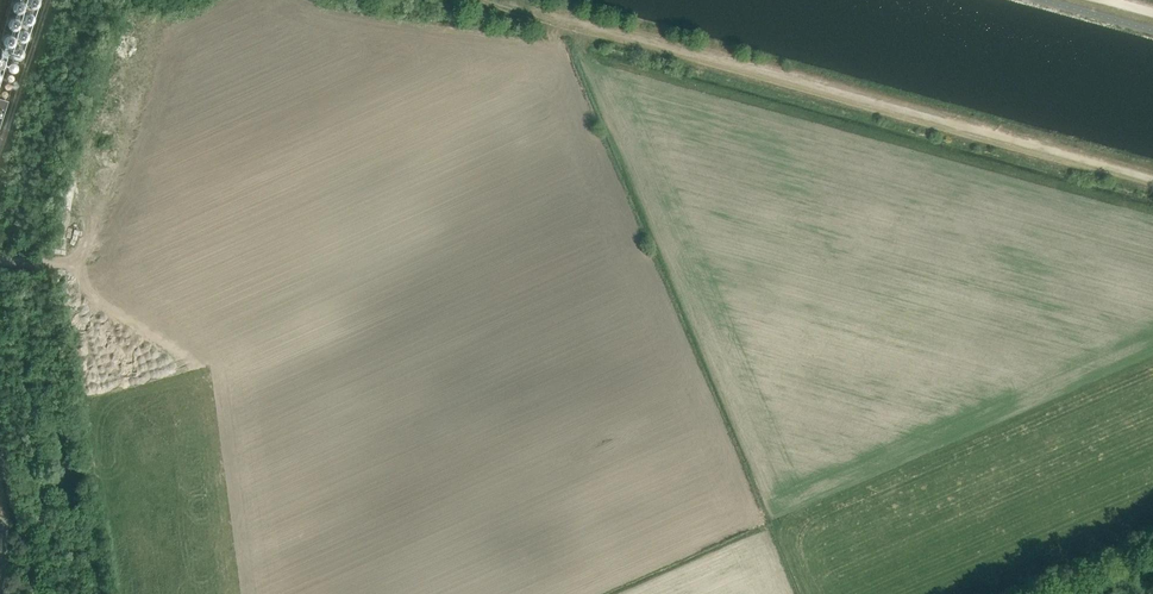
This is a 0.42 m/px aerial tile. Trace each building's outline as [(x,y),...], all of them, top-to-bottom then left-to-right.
[(0,98),(0,126),(8,100),(0,98)]
